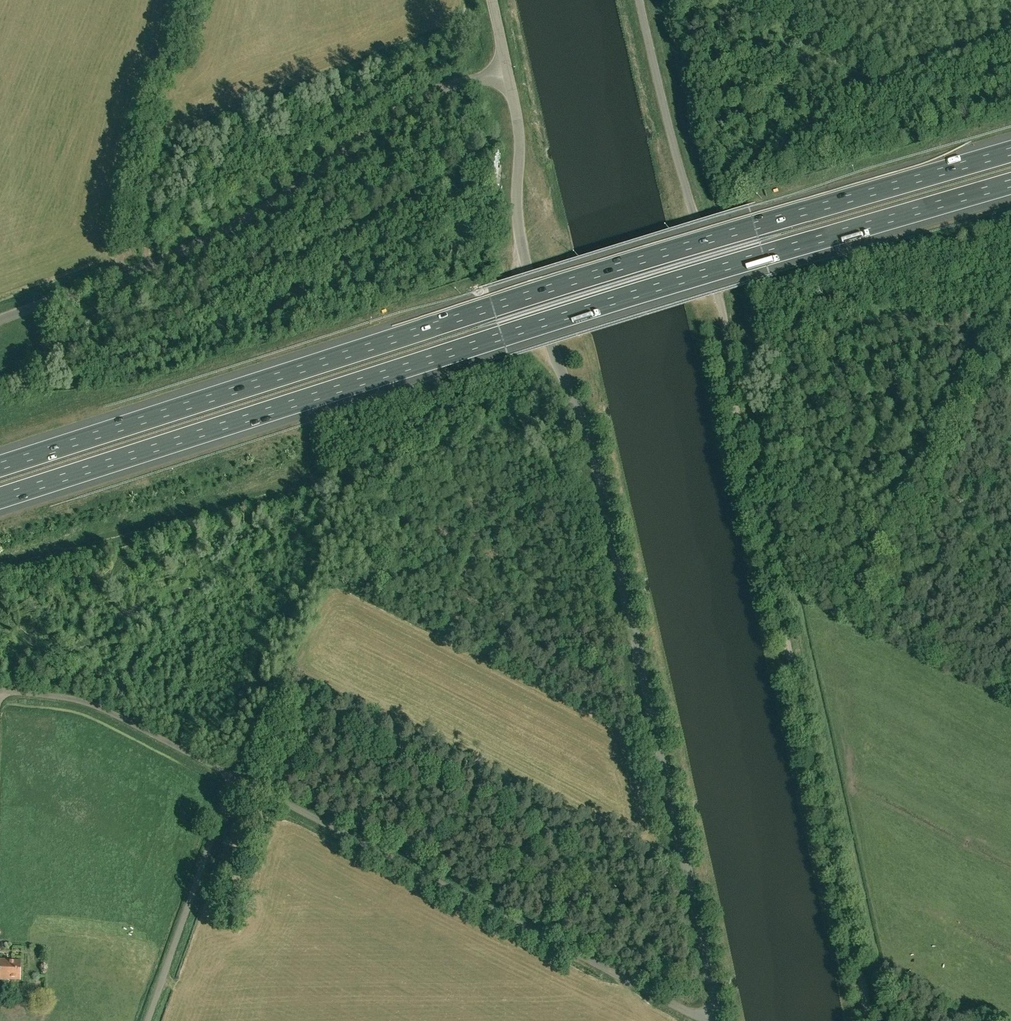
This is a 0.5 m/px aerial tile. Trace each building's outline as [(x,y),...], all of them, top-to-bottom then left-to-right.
[(956,206),(928,210),(929,217),(957,213),(956,206)] [(807,248),(776,254),(777,261),(809,254),(807,248)] [(505,298),(515,296),(514,289),(504,291),(505,298)] [(246,379),(271,374),(269,368),(245,373),(246,379)] [(382,384),(396,379),(395,374),(380,379),(382,384)] [(366,391),(381,385),(378,379),(363,385),(366,391)] [(141,415),(156,411),(154,404),(139,408),(141,415)] [(8,979),(20,979),(21,960),(10,960),(10,959),(0,959),(0,979),(8,979)]
